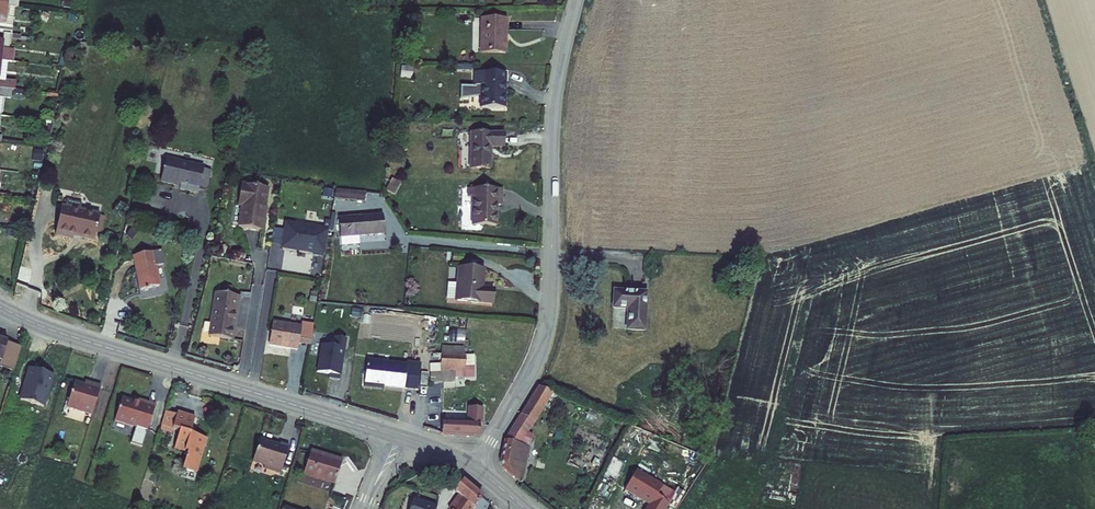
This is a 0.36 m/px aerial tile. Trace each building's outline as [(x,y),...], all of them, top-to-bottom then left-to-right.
[(20,33),(24,4),(15,3),(0,1),(0,30),(20,33)] [(490,20),(489,54),(514,54),(514,21),(490,20)] [(16,59),(17,59),(20,33),(0,30),(0,56),(16,59)] [(21,88),(24,88),(24,81),(13,79),(16,59),(0,56),(0,85),(21,88)] [(488,98),(488,109),(512,109),(512,73),(482,73),(482,86),(467,86),(467,98),(488,98)] [(10,114),(12,114),(14,100),(20,101),(21,88),(0,85),(0,113),(10,114)] [(10,142),(11,132),(8,132),(10,114),(0,113),(0,140),(10,142)] [(476,134),(475,170),(496,171),(496,149),(509,149),(509,135),(476,134)] [(173,187),(173,186),(179,187),(178,192),(195,196),(197,190),(201,171),(202,169),(165,160),(159,184),(173,187)] [(201,171),(197,190),(205,192),(209,173),(201,171)] [(241,208),(238,228),(260,233),(268,191),(241,185),(237,207),(241,208)] [(368,194),(338,189),(337,198),(366,203),(368,194)] [(478,199),(477,228),(501,229),(502,208),(507,208),(508,191),(473,190),(473,199),(478,199)] [(60,209),(53,236),(73,241),(74,238),(93,242),(99,219),(60,209)] [(383,217),(339,220),(340,239),(358,238),(384,236),(383,217)] [(330,232),(287,224),(283,249),(309,254),(310,252),(315,253),(314,257),(326,259),(330,232)] [(359,247),(358,238),(340,239),(341,248),(359,247)] [(130,261),(137,294),(155,291),(151,271),(159,269),(156,256),(130,261)] [(463,271),(460,304),(497,307),(499,293),(487,291),(488,273),(463,271)] [(460,304),(462,285),(452,285),(451,303),(460,304)] [(648,294),(616,292),(615,308),(631,309),(630,331),(647,331),(648,294)] [(213,295),(206,339),(228,343),(231,328),(232,328),(238,299),(213,295)] [(239,311),(247,311),(248,297),(239,296),(239,311)] [(271,324),(267,347),(296,352),(297,344),(310,346),(314,324),(301,322),(300,329),(271,324)] [(345,341),(335,339),(333,349),(321,346),(316,374),(328,376),(328,381),(338,383),(345,341)] [(4,360),(1,367),(18,373),(26,348),(0,340),(0,359),(4,360)] [(463,348),(442,347),(441,373),(450,373),(450,370),(465,371),(466,356),(462,356),(463,348)] [(408,366),(368,361),(365,389),(374,390),(375,386),(417,390),(420,364),(409,362),(408,366)] [(53,381),(29,373),(25,387),(26,388),(21,405),(44,412),(53,381)] [(546,386),(534,382),(519,412),(532,419),(546,386)] [(96,416),(105,388),(96,385),(95,388),(78,383),(70,408),(96,416)] [(125,396),(118,418),(151,429),(159,403),(148,400),(147,403),(125,396)] [(186,467),(199,471),(210,436),(194,431),(198,415),(181,410),(169,407),(164,422),(176,426),(183,428),(178,446),(191,450),(186,467)] [(482,423),(483,409),(470,408),(469,423),(443,422),(442,436),(479,437),(480,423),(482,423)] [(532,419),(519,412),(509,430),(526,433),(532,419)] [(526,433),(509,430),(505,438),(502,458),(503,461),(506,465),(526,481),(530,458),(526,457),(526,452),(531,453),(534,434),(526,433)] [(266,467),(284,472),(291,446),(283,443),(282,446),(276,445),(276,444),(262,439),(256,460),(267,464),(266,467)] [(307,472),(338,481),(345,458),(334,454),(334,455),(313,449),(307,472)] [(483,493),(465,480),(463,480),(456,490),(462,494),(452,508),(454,508),(472,508),(483,493)] [(632,480),(627,490),(651,503),(648,508),(664,508),(669,500),(632,480)] [(409,508),(435,508),(436,506),(413,498),(409,508)]
